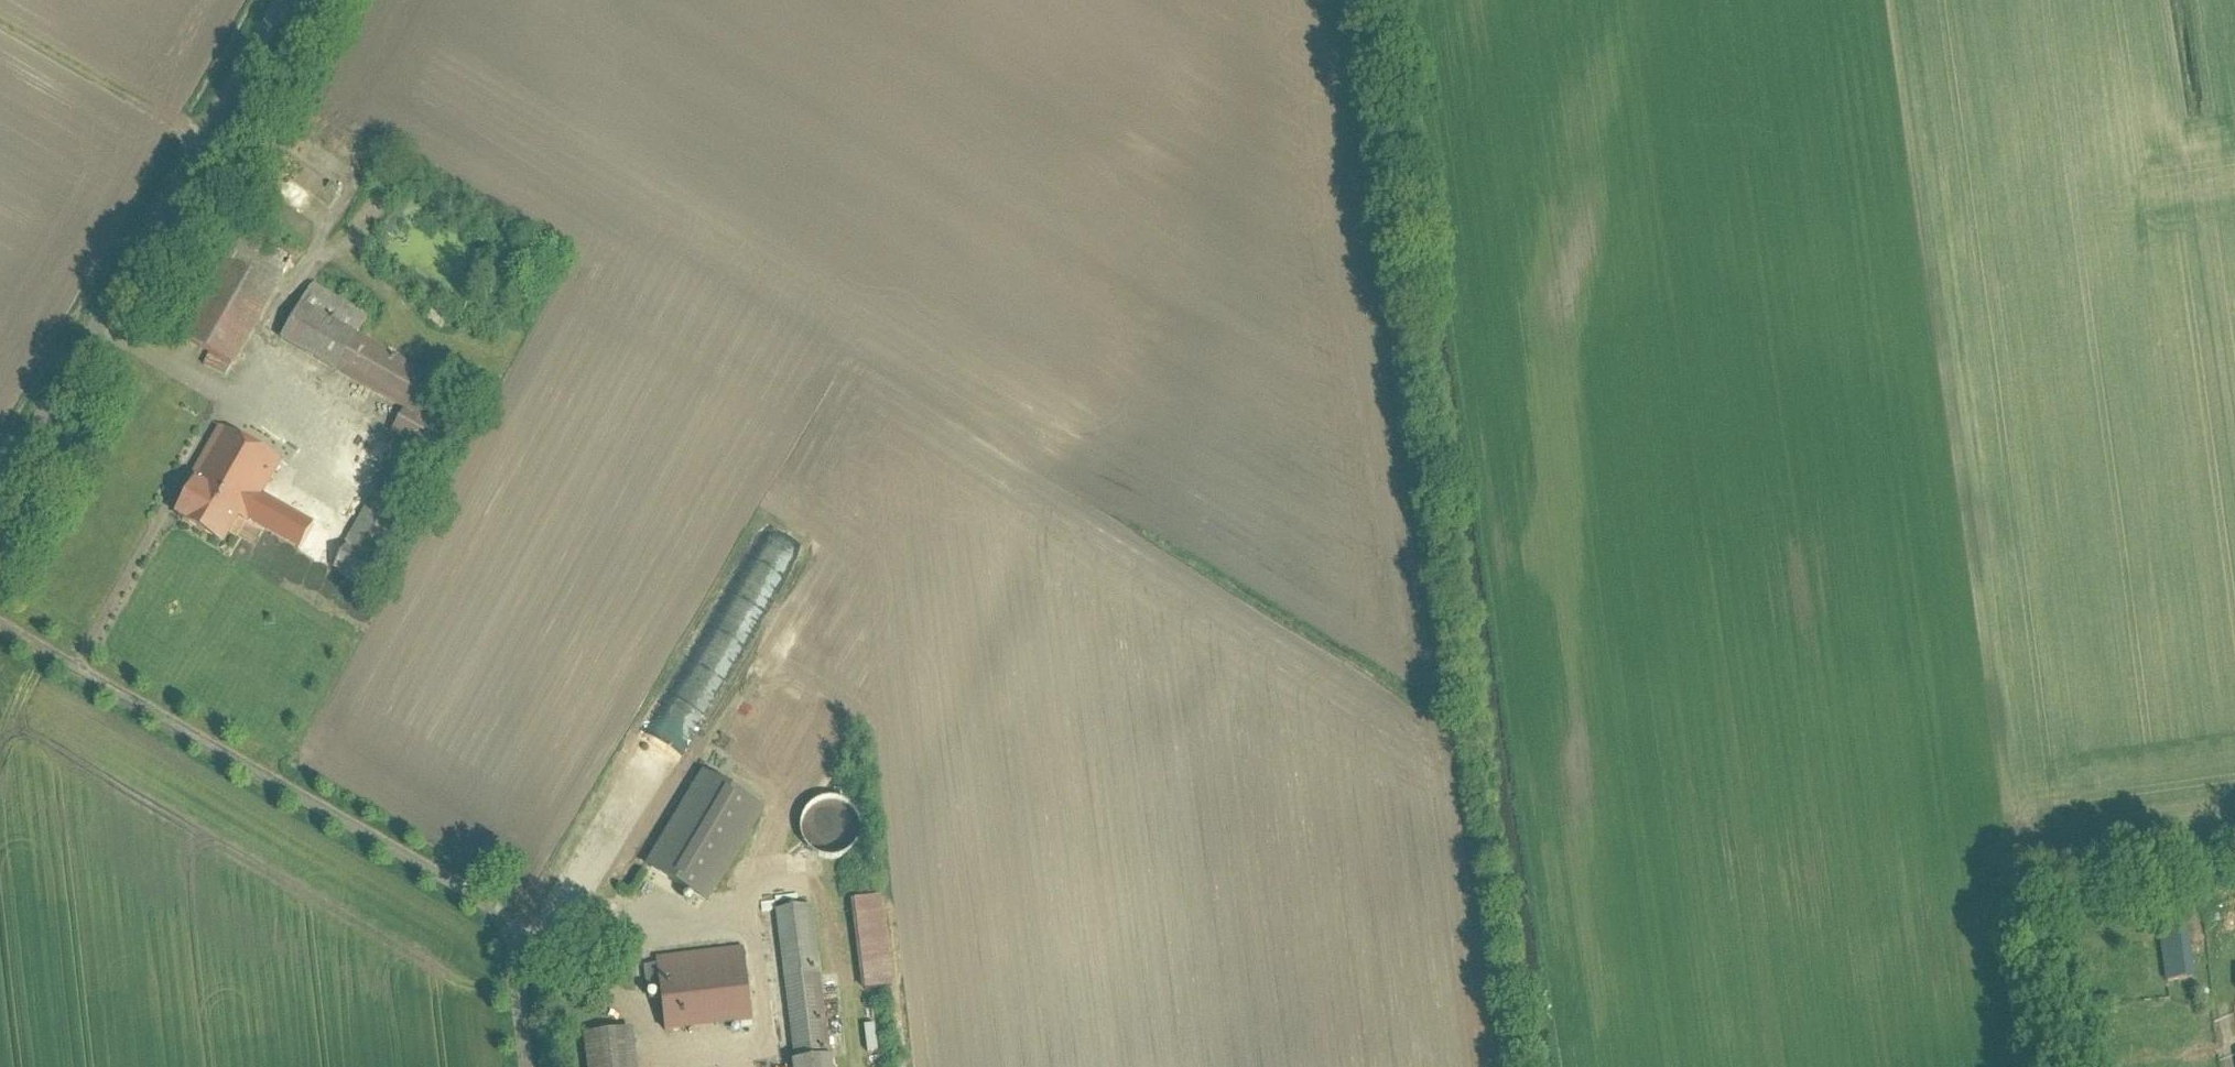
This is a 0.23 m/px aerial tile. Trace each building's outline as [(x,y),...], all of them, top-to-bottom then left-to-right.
[(235,231),(176,336),(231,367),(289,262),(235,231)] [(221,555),(241,515),(371,583),(464,411),(354,349),(372,307),(316,280),(284,347),(336,379),(334,384),(414,428),(360,528),(280,483),(292,465),(215,422),(192,468),(206,475),(178,532),(221,555)] [(733,587),(650,762),(678,776),(761,600),(733,587)] [(694,773),(645,873),(712,905),(761,806),(694,773)] [(793,841),(843,863),(864,817),(813,795),(793,841)] [(2174,893),(2146,898),(2162,993),(2190,989),(2174,893)] [(881,897),(850,902),(864,993),(896,988),(881,897)] [(806,916),(780,919),(796,1066),(822,1066),(806,916)] [(745,953),(653,961),(659,1029),(751,1021),(745,953)] [(633,1034),(582,1041),(586,1066),(638,1066),(633,1034)]
